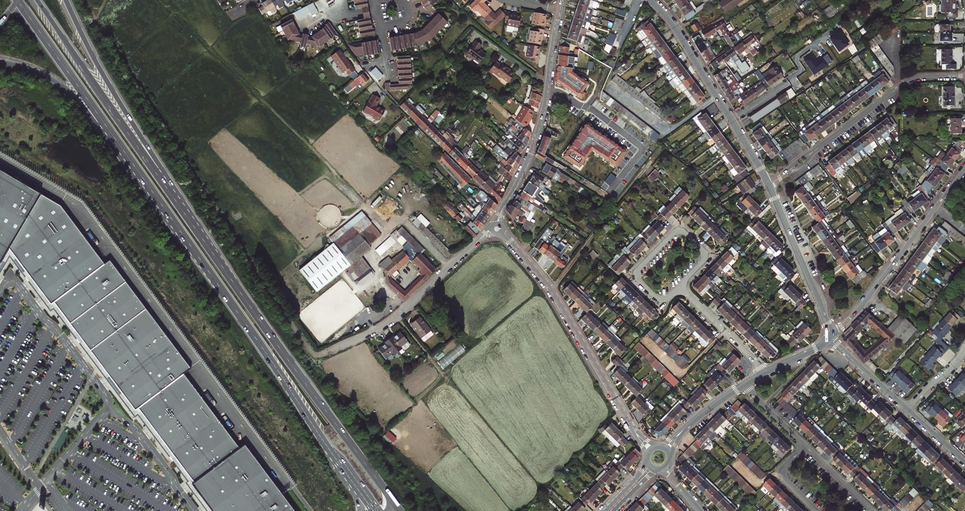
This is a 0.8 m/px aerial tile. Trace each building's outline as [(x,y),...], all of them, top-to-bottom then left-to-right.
[(259,9),(262,15),(270,10),(272,13),(277,10),(275,7),(270,0),(267,0),(262,4),(263,6),(259,9)] [(275,7),(278,5),(280,8),(285,5),(283,2),(282,0),(270,0),(275,7)] [(355,9),(362,8),(368,6),(367,0),(354,0),(355,9)] [(423,0),(421,1),(425,9),(429,8),(429,6),(436,2),(435,0),(423,0)] [(489,9),(485,4),(483,3),(486,0),(477,0),(469,7),(474,12),(476,10),(482,16),(489,9)] [(680,9),(690,2),(691,2),(690,0),(679,0),(675,2),(680,9)] [(719,3),(725,12),(743,0),(724,0),(719,3)] [(940,12),(941,13),(944,13),(944,17),(956,17),(957,11),(955,11),(955,0),(940,0),(940,12)] [(680,9),(687,20),(694,16),(707,6),(705,3),(695,9),(690,2),(680,9)] [(313,3),(307,6),(309,9),(310,12),(312,16),(318,12),(313,3)] [(578,10),(588,13),(590,8),(592,9),(593,7),(581,3),(578,10)] [(822,11),(829,21),(840,14),(833,4),(822,11)] [(297,19),(307,14),(310,12),(309,9),(307,6),(304,8),(294,13),(297,19)] [(369,12),(368,9),(368,6),(362,8),(363,14),(364,19),(370,18),(370,16),(369,12)] [(495,15),(489,9),(482,16),(488,22),(486,24),(490,29),(505,15),(501,10),(495,15)] [(578,10),(576,17),(585,20),(588,13),(578,10)] [(519,28),(521,16),(514,15),(514,13),(507,12),(505,20),(508,21),(507,31),(510,31),(513,31),(514,30),(515,27),(519,28)] [(391,51),(413,47),(418,46),(432,38),(448,23),(438,13),(423,29),(424,30),(417,33),(416,34),(416,33),(408,34),(389,38),(391,51)] [(546,15),(534,13),(532,24),(545,27),(546,22),(545,22),(546,15)] [(583,27),(585,28),(590,29),(592,23),(585,20),(576,17),(573,23),(583,27)] [(361,37),(375,34),(374,28),(372,29),(370,18),(364,19),(357,20),(361,37)] [(293,19),(280,26),(283,30),(288,40),(289,40),(301,42),(300,47),(306,48),(307,44),(319,46),(319,48),(338,34),(329,22),(324,25),(325,27),(312,36),(303,34),(303,35),(300,34),(294,22),(293,19)] [(713,27),(716,31),(720,29),(725,38),(730,34),(723,21),(713,27)] [(573,23),(571,30),(580,34),(583,27),(573,23)] [(615,23),(612,30),(618,33),(622,26),(615,23)] [(697,23),(691,26),(694,32),(700,28),(697,23)] [(644,40),(655,32),(650,25),(648,26),(646,24),(636,31),(639,34),(636,36),(641,42),(644,40)] [(935,33),(939,33),(950,33),(950,25),(937,25),(935,26),(935,33)] [(716,31),(713,27),(702,33),(705,38),(716,31)] [(545,30),(537,29),(536,32),(531,31),(529,43),(540,45),(541,41),(542,38),(543,38),(545,30)] [(568,37),(577,41),(583,43),(586,36),(583,35),(580,34),(571,30),(568,37)] [(644,40),(649,47),(661,38),(655,32),(644,40)] [(610,33),(607,39),(614,43),(617,36),(610,33)] [(950,33),(939,33),(939,42),(952,42),(952,33),(950,33)] [(698,35),(692,39),(700,53),(711,47),(707,41),(703,43),(698,35)] [(747,47),(755,41),(752,36),(743,42),(747,47)] [(570,52),(572,43),(563,37),(560,54),(575,57),(579,57),(580,50),(578,49),(578,53),(570,52)] [(654,54),(657,51),(665,45),(661,38),(649,47),(654,54)] [(867,43),(871,49),(877,45),(873,39),(867,43)] [(366,42),(365,43),(364,42),(350,44),(350,48),(357,57),(364,55),(364,56),(380,53),(378,40),(370,42),(369,41),(366,42)] [(747,47),(749,50),(754,46),(757,44),(755,41),(747,47)] [(737,54),(747,47),(743,42),(733,49),(737,54)] [(485,57),(481,54),(477,52),(478,50),(480,47),(475,43),(464,57),(469,61),(470,59),(478,65),(485,57)] [(665,45),(657,51),(662,58),(670,51),(665,45)] [(540,48),(528,46),(526,57),(531,58),(530,61),(538,63),(540,55),(538,55),(539,52),(540,48)] [(754,46),(749,50),(751,54),(753,56),(758,52),(754,46)] [(711,48),(711,47),(700,53),(707,63),(715,58),(710,49),(711,48)] [(732,49),(721,57),(725,62),(731,58),(736,65),(741,62),(732,49)] [(951,50),(942,49),(942,64),(946,65),(946,69),(956,69),(956,64),(951,64),(951,50)] [(340,50),(331,57),(343,73),(346,71),(349,75),(355,71),(340,50)] [(662,58),(667,64),(675,58),(670,51),(662,58)] [(585,93),(582,91),(588,84),(571,71),(572,67),(573,67),(575,57),(560,54),(556,72),(555,80),(580,99),(585,93)] [(412,84),(411,72),(411,67),(410,56),(398,57),(397,65),(398,66),(397,71),(399,79),(398,79),(399,84),(390,85),(390,83),(385,83),(385,89),(386,91),(408,89),(408,84),(412,84)] [(715,70),(725,62),(721,57),(711,64),(715,70)] [(667,64),(672,71),(680,65),(675,58),(667,64)] [(607,62),(605,65),(612,69),(615,62),(612,61),(610,64),(607,62)] [(515,74),(511,70),(510,71),(507,69),(502,66),(502,67),(496,63),(490,71),(500,78),(501,77),(508,83),(515,74)] [(680,65),(672,71),(668,74),(673,80),(685,71),(680,65)] [(776,66),(762,75),(763,77),(764,79),(760,81),(766,89),(769,87),(769,86),(783,77),(780,71),(779,71),(776,66)] [(714,76),(717,81),(724,77),(728,75),(727,73),(730,72),(727,68),(714,76)] [(372,74),(379,82),(385,77),(377,69),(372,74)] [(887,82),(891,79),(883,69),(879,73),(878,72),(873,76),(882,88),(888,83),(887,82)] [(677,87),(678,87),(690,78),(685,71),(673,80),(673,81),(677,87)] [(363,73),(352,81),(353,82),(356,86),(360,82),(363,85),(369,81),(363,73)] [(882,88),(873,76),(866,81),(875,93),(882,88)] [(727,82),(724,77),(717,81),(723,91),(737,83),(737,82),(735,79),(732,81),(731,79),(727,82)] [(678,87),(683,94),(687,91),(695,84),(690,78),(678,87)] [(723,91),(726,97),(738,89),(743,86),(739,80),(737,82),(737,83),(723,91)] [(866,80),(860,85),(868,98),(875,93),(866,81),(866,80)] [(747,90),(753,99),(757,96),(766,89),(760,81),(747,90)] [(356,86),(353,82),(344,88),(348,92),(356,86)] [(695,84),(687,91),(683,94),(688,100),(692,96),(700,91),(695,84)] [(868,98),(860,85),(853,90),(862,102),(868,98)] [(542,91),(532,87),(528,104),(539,108),(542,91)] [(954,87),(944,87),(944,106),(954,106),(954,87)] [(791,88),(785,92),(790,98),(795,95),(791,88)] [(730,102),(736,97),(739,95),(741,94),(738,89),(726,97),(730,102)] [(753,99),(747,90),(741,94),(739,95),(743,101),(740,103),(743,106),(753,99)] [(853,90),(846,95),(856,107),(862,102),(853,90)] [(692,96),(688,100),(695,109),(706,101),(700,91),(692,96)] [(785,92),(774,99),(778,105),(778,106),(790,98),(785,92)] [(373,94),(363,112),(368,114),(368,113),(373,116),(373,118),(376,120),(378,119),(380,120),(385,110),(379,107),(379,109),(376,107),(377,106),(376,105),(380,98),(373,94)] [(840,100),(849,112),(856,107),(846,95),(840,100)] [(753,123),(759,118),(763,116),(778,105),(774,99),(749,116),(753,123)] [(406,100),(400,106),(409,114),(414,108),(406,100)] [(840,100),(833,105),(842,117),(849,112),(840,100)] [(416,107),(414,108),(409,114),(416,122),(422,116),(425,113),(417,105),(416,107)] [(842,117),(833,105),(827,110),(836,122),(842,117)] [(516,119),(518,121),(525,128),(529,122),(528,121),(530,117),(533,112),(523,108),(516,119)] [(427,121),(422,116),(416,122),(425,130),(430,124),(440,113),(436,110),(427,121)] [(829,127),(836,122),(827,110),(820,115),(829,127)] [(701,113),(692,120),(699,129),(702,127),(710,121),(705,115),(703,116),(701,113)] [(440,114),(435,121),(439,124),(444,117),(440,114)] [(829,127),(820,115),(814,119),(815,120),(823,131),(829,127)] [(886,118),(880,123),(886,131),(888,130),(890,132),(894,129),(894,128),(897,125),(890,117),(887,119),(886,118)] [(508,121),(513,125),(529,140),(531,133),(525,128),(518,121),(516,123),(514,121),(511,118),(508,121)] [(960,119),(951,119),(951,134),(960,134),(960,119)] [(457,120),(451,126),(455,129),(460,122),(457,120)] [(816,136),(823,131),(815,120),(808,125),(810,128),(816,136)] [(710,121),(702,127),(699,129),(703,135),(706,133),(714,127),(710,121)] [(752,134),(756,140),(767,132),(760,123),(751,130),(754,133),(752,134)] [(874,127),(880,135),(886,131),(880,123),(874,127)] [(438,132),(430,124),(425,130),(433,137),(438,132)] [(508,129),(508,130),(526,146),(529,140),(513,125),(508,129)] [(586,125),(564,158),(580,169),(592,151),(617,168),(627,153),(586,125)] [(810,128),(808,125),(802,129),(802,131),(799,134),(805,143),(809,140),(810,141),(816,136),(810,128)] [(438,132),(433,137),(441,145),(449,137),(450,136),(455,129),(451,126),(445,133),(443,136),(442,135),(438,132)] [(714,127),(706,133),(703,135),(707,142),(711,139),(719,133),(714,127)] [(874,127),(869,132),(875,140),(877,142),(882,138),(880,135),(874,127)] [(546,128),(537,152),(543,156),(551,135),(554,136),(553,137),(556,138),(557,135),(546,128)] [(510,140),(522,151),(526,146),(508,130),(506,132),(512,137),(510,140)] [(756,140),(761,146),(772,138),(767,132),(756,140)] [(875,140),(869,132),(863,136),(871,147),(875,144),(873,141),(875,140)] [(719,133),(711,139),(715,145),(723,139),(719,133)] [(509,148),(519,156),(523,151),(522,151),(510,140),(505,135),(503,137),(507,141),(505,143),(509,148)] [(449,137),(441,145),(449,154),(455,148),(452,145),(456,141),(450,136),(449,137)] [(872,148),(871,147),(863,136),(857,140),(865,151),(866,153),(872,148)] [(761,146),(766,152),(776,145),(772,138),(761,146)] [(718,152),(720,151),(728,145),(723,139),(715,145),(713,146),(718,152)] [(851,145),(859,156),(865,151),(857,140),(851,145)] [(957,141),(946,155),(954,161),(962,150),(959,148),(964,141),(957,141)] [(766,152),(771,159),(778,153),(783,160),(786,158),(782,152),(781,151),(782,150),(779,146),(780,145),(778,143),(776,145),(766,152)] [(493,149),(498,155),(515,170),(518,164),(501,148),(497,144),(493,149)] [(728,145),(720,151),(724,157),(732,151),(728,145)] [(860,156),(859,156),(851,145),(845,149),(852,157),(853,156),(855,159),(860,156)] [(501,148),(518,164),(521,158),(519,156),(509,148),(507,150),(502,146),(501,148)] [(455,148),(449,154),(457,162),(463,155),(455,148)] [(839,154),(848,165),(849,166),(855,161),(852,157),(845,149),(839,154)] [(727,164),(729,163),(737,156),(732,151),(724,157),(722,158),(727,164)] [(445,152),(437,160),(462,187),(471,178),(445,152)] [(551,167),(552,165),(555,167),(556,165),(557,164),(554,162),(543,156),(537,152),(535,158),(545,164),(551,167)] [(954,161),(946,155),(942,152),(937,158),(935,157),(933,160),(946,170),(948,167),(949,167),(954,161)] [(839,154),(834,158),(842,169),(848,165),(839,154)] [(463,155),(457,162),(465,169),(472,164),(466,159),(463,155)] [(499,164),(503,167),(505,170),(513,176),(515,170),(498,155),(496,157),(501,161),(499,164)] [(737,156),(729,163),(733,168),(741,162),(737,156)] [(837,174),(843,170),(842,169),(834,158),(828,162),(829,164),(826,167),(833,176),(836,173),(837,174)] [(943,174),(946,170),(933,160),(930,164),(931,165),(926,172),(931,175),(939,181),(944,174),(943,174)] [(741,162),(733,168),(730,171),(734,177),(733,178),(737,183),(748,175),(744,170),(746,169),(741,162)] [(479,171),(472,164),(465,169),(473,177),(479,171)] [(551,167),(545,164),(543,167),(542,169),(541,172),(556,181),(559,176),(570,183),(573,180),(551,167)] [(40,194),(0,170),(0,265),(9,249),(40,194)] [(502,176),(511,180),(513,176),(505,170),(502,176)] [(479,171),(473,177),(482,186),(488,179),(479,171)] [(533,175),(543,181),(545,178),(535,172),(533,175)] [(531,178),(541,184),(543,181),(533,175),(531,178)] [(934,187),(939,181),(931,175),(926,181),(925,180),(921,186),(927,195),(933,187),(934,187)] [(498,184),(490,177),(488,179),(495,187),(498,184)] [(531,178),(528,183),(539,189),(548,196),(550,193),(544,189),(540,187),(541,184),(531,178)] [(748,178),(741,183),(747,191),(755,187),(748,178)] [(794,192),(799,199),(807,193),(810,191),(805,184),(800,178),(797,180),(802,187),(794,192)] [(488,179),(482,186),(489,193),(495,187),(488,179)] [(495,187),(489,193),(499,202),(504,195),(500,191),(503,187),(499,183),(498,184),(495,187)] [(539,189),(528,183),(522,193),(540,204),(541,201),(534,196),(539,189)] [(747,191),(741,183),(737,186),(743,193),(747,191)] [(926,200),(929,197),(927,195),(921,186),(920,185),(916,188),(918,190),(921,194),(914,198),(920,206),(927,201),(926,200)] [(680,188),(674,194),(683,203),(689,197),(680,188)] [(858,190),(847,198),(851,204),(861,194),(858,190)] [(912,195),(914,198),(921,194),(918,190),(912,195)] [(482,200),(494,211),(497,205),(484,192),(480,191),(479,193),(484,198),(482,200)] [(540,204),(522,193),(519,197),(532,206),(543,213),(544,210),(540,207),(541,205),(540,204)] [(799,199),(804,205),(811,199),(807,193),(799,199)] [(9,249),(51,305),(54,302),(105,264),(61,206),(40,194),(9,249)] [(683,203),(674,194),(668,200),(671,203),(678,209),(683,203)] [(739,201),(748,209),(754,202),(748,196),(747,197),(744,195),(739,201)] [(480,202),(478,205),(483,210),(491,216),(494,211),(482,200),(477,196),(476,198),(480,202)] [(517,196),(514,201),(529,211),(532,206),(519,197),(517,196)] [(910,214),(920,206),(914,198),(908,203),(904,199),(901,201),(904,206),(910,214)] [(804,205),(808,211),(816,205),(811,199),(804,205)] [(474,209),(475,210),(479,214),(487,221),(491,216),(483,210),(478,205),(474,200),(472,201),(477,206),(474,209)] [(514,201),(511,207),(523,214),(525,212),(530,216),(532,213),(529,211),(514,201)] [(448,203),(444,206),(444,207),(449,213),(455,208),(449,202),(448,203)] [(483,226),(472,214),(469,211),(460,202),(458,205),(464,211),(463,213),(465,215),(471,221),(479,230),(480,230),(483,226)] [(754,202),(748,209),(757,218),(762,212),(759,210),(761,208),(754,202)] [(671,203),(666,209),(672,215),(678,209),(671,203)] [(816,205),(808,211),(813,217),(820,211),(818,208),(820,206),(818,203),(816,205)] [(523,214),(511,207),(510,206),(505,211),(513,222),(517,216),(521,218),(519,222),(523,224),(526,220),(523,218),(524,215),(523,214)] [(907,216),(910,214),(904,206),(894,213),(895,214),(904,226),(910,221),(907,216)] [(706,219),(709,216),(700,207),(692,215),(695,217),(693,219),(700,225),(706,219)] [(455,208),(449,213),(454,218),(455,217),(459,213),(455,208)] [(672,215),(666,209),(658,217),(663,222),(665,219),(667,221),(672,215)] [(475,210),(472,214),(483,226),(487,221),(479,214),(475,210)] [(459,213),(455,217),(459,221),(465,215),(463,213),(461,211),(459,213)] [(820,211),(813,217),(818,223),(820,221),(823,219),(825,218),(820,211)] [(658,217),(654,213),(651,216),(657,222),(651,228),(658,235),(664,229),(660,225),(663,222),(658,217)] [(359,233),(359,234),(371,224),(363,214),(344,229),(347,232),(329,247),(334,253),(359,233)] [(904,226),(895,214),(885,222),(894,233),(904,226)] [(526,220),(523,224),(522,225),(528,228),(526,230),(529,232),(533,225),(531,223),(533,220),(529,218),(524,215),(523,218),(526,220)] [(715,222),(709,216),(706,219),(713,225),(715,222)] [(713,225),(706,219),(700,225),(706,232),(713,225)] [(812,227),(817,234),(824,228),(828,226),(823,219),(820,221),(818,223),(812,227)] [(850,220),(846,222),(851,229),(854,226),(850,220)] [(479,230),(471,221),(464,227),(474,237),(478,233),(477,232),(478,231),(479,230)] [(753,221),(749,226),(751,228),(749,231),(755,237),(757,234),(764,227),(758,221),(756,223),(753,221)] [(417,227),(431,241),(433,244),(447,257),(451,253),(421,222),(417,227)] [(890,236),(894,233),(885,222),(882,224),(885,228),(878,233),(887,245),(894,241),(890,236)] [(929,236),(942,245),(947,238),(945,238),(948,233),(947,232),(952,227),(945,222),(941,228),(940,227),(936,231),(934,229),(929,236)] [(359,234),(369,245),(380,236),(371,224),(359,234)] [(712,238),(719,231),(713,225),(706,232),(712,238)] [(821,241),(834,232),(829,225),(828,226),(824,228),(817,234),(821,241)] [(658,235),(651,228),(648,226),(640,234),(648,242),(650,244),(658,235)] [(413,247),(413,248),(416,250),(418,252),(420,254),(424,250),(402,227),(397,231),(399,234),(402,236),(404,238),(409,243),(411,245),(413,247)] [(764,227),(757,234),(764,240),(770,234),(764,227)] [(390,236),(395,241),(397,239),(400,242),(404,238),(402,236),(399,234),(397,231),(396,230),(390,236)] [(534,247),(539,250),(546,243),(548,240),(549,239),(553,234),(548,230),(534,247)] [(719,231),(712,238),(721,247),(728,240),(719,231)] [(821,241),(826,247),(843,235),(842,233),(837,236),(834,232),(821,241)] [(355,280),(356,279),(361,275),(366,281),(374,275),(369,269),(370,268),(361,256),(371,248),(369,245),(359,234),(359,233),(334,253),(346,268),(355,280)] [(887,245),(878,233),(872,237),(875,242),(871,245),(877,253),(887,245)] [(646,245),(648,242),(640,234),(632,243),(642,252),(647,246),(646,245)] [(770,234),(764,240),(770,246),(776,240),(770,234)] [(831,254),(843,245),(843,244),(840,241),(845,238),(843,235),(826,247),(831,254)] [(395,241),(390,236),(375,251),(379,256),(395,241)] [(937,252),(942,245),(929,236),(924,243),(932,249),(937,252)] [(546,243),(539,250),(544,254),(550,247),(553,243),(555,241),(557,239),(555,237),(551,241),(549,239),(548,240),(546,243)] [(770,246),(764,240),(761,243),(767,249),(770,246)] [(770,246),(767,249),(776,257),(781,253),(783,250),(781,248),(783,246),(776,240),(770,246)] [(408,251),(413,247),(411,245),(409,243),(404,248),(406,249),(408,251)] [(549,259),(555,251),(559,246),(560,245),(558,243),(553,249),(550,247),(544,254),(549,259)] [(622,249),(632,259),(634,257),(636,258),(642,252),(632,243),(626,249),(624,247),(622,249)] [(919,249),(927,255),(931,258),(933,255),(929,252),(932,249),(924,243),(919,249)] [(831,254),(836,260),(844,254),(847,252),(848,251),(843,245),(831,254)] [(558,253),(555,251),(549,259),(554,263),(566,248),(564,246),(562,248),(558,253)] [(566,248),(554,263),(563,270),(571,259),(565,254),(570,248),(569,247),(568,246),(566,248)] [(334,253),(329,247),(299,271),(316,292),(346,268),(334,253)] [(385,276),(389,276),(408,259),(411,262),(412,260),(420,268),(417,271),(421,275),(405,292),(390,279),(386,280),(387,284),(404,301),(435,269),(420,254),(418,252),(416,250),(413,248),(413,247),(408,251),(406,249),(391,260),(388,257),(379,264),(384,271),(385,276)] [(721,258),(728,264),(738,253),(732,247),(721,258)] [(615,260),(625,269),(631,263),(630,261),(632,259),(622,249),(613,258),(615,260)] [(919,249),(914,256),(922,262),(927,255),(919,249)] [(841,267),(849,261),(852,258),(853,257),(851,255),(850,256),(847,252),(844,254),(836,260),(841,267)] [(776,257),(771,263),(780,272),(787,265),(781,259),(783,256),(781,253),(776,257)] [(597,259),(591,254),(589,257),(594,262),(597,259)] [(927,255),(922,262),(927,265),(931,258),(927,255)] [(909,262),(917,269),(922,262),(914,256),(909,262)] [(722,270),(725,273),(731,267),(728,264),(721,258),(716,264),(722,270)] [(852,258),(849,261),(854,267),(857,265),(852,258)] [(54,302),(135,411),(138,408),(184,374),(191,369),(110,260),(105,264),(54,302)] [(619,275),(625,269),(615,260),(609,266),(619,275)] [(841,267),(846,273),(854,267),(849,261),(841,267)] [(909,262),(904,269),(912,275),(917,269),(909,262)] [(917,269),(922,272),(927,265),(922,262),(917,269)] [(716,264),(710,270),(716,276),(719,273),(722,270),(716,264)] [(857,265),(854,267),(859,274),(863,271),(858,264),(857,265)] [(787,265),(780,272),(777,275),(786,284),(794,276),(791,273),(793,271),(787,265)] [(856,284),(867,276),(863,271),(859,274),(854,267),(846,273),(851,280),(852,279),(856,284)] [(899,276),(907,282),(910,284),(915,277),(912,275),(904,269),(899,276)] [(710,270),(705,275),(711,281),(714,279),(716,281),(718,278),(716,276),(710,270)] [(357,280),(359,282),(361,285),(366,281),(361,275),(356,279),(357,280)] [(705,275),(699,281),(708,289),(711,286),(709,284),(711,281),(705,275)] [(894,282),(902,288),(907,282),(899,276),(894,282)] [(621,278),(615,284),(618,287),(615,290),(618,293),(627,284),(621,278)] [(708,289),(699,281),(694,287),(702,295),(708,289)] [(564,291),(570,297),(579,288),(573,282),(564,291)] [(902,288),(894,282),(889,289),(891,291),(889,294),(895,298),(902,288)] [(627,284),(618,293),(624,298),(627,296),(633,289),(627,284)] [(788,286),(786,284),(778,292),(787,301),(790,297),(796,291),(790,285),(788,286)] [(579,288),(570,297),(575,302),(584,293),(579,288)] [(633,289),(627,296),(629,298),(627,301),(630,304),(638,295),(633,289)] [(790,297),(799,306),(804,301),(801,299),(803,297),(796,291),(790,297)] [(590,298),(584,293),(575,302),(581,308),(590,298)] [(638,295),(630,304),(636,309),(644,301),(638,295)] [(590,298),(581,308),(587,313),(588,312),(596,304),(590,298)] [(717,310),(723,316),(733,306),(724,298),(722,301),(717,306),(719,308),(717,310)] [(644,301),(636,309),(641,315),(644,312),(650,306),(644,301)] [(675,317),(684,308),(679,302),(672,309),(673,310),(670,313),(675,317)] [(650,306),(644,312),(653,321),(659,316),(650,306)] [(730,322),(737,315),(733,312),(737,309),(734,306),(733,306),(723,316),(730,322)] [(684,308),(675,317),(681,323),(682,323),(691,314),(684,308)] [(855,322),(862,329),(868,324),(872,328),(873,327),(884,337),(885,337),(890,340),(895,336),(888,329),(883,325),(874,317),(867,310),(855,322)] [(953,310),(944,320),(951,326),(954,323),(956,322),(957,323),(961,318),(953,310)] [(736,328),(743,321),(746,318),(740,311),(737,315),(730,322),(736,328)] [(874,317),(883,325),(885,322),(888,318),(880,311),(874,317)] [(581,319),(588,325),(594,318),(588,312),(587,313),(581,319)] [(691,314),(682,323),(687,328),(689,326),(696,319),(691,314)] [(888,329),(895,336),(899,339),(907,347),(920,332),(901,315),(888,329)] [(418,318),(410,326),(423,339),(430,331),(418,318)] [(588,325),(594,331),(601,325),(594,318),(588,325)] [(696,319),(689,326),(695,331),(702,324),(696,319)] [(947,331),(948,330),(951,326),(944,320),(936,329),(944,337),(948,333),(947,331)] [(736,328),(742,334),(749,327),(743,321),(736,328)] [(798,330),(804,323),(802,321),(795,327),(798,330)] [(853,350),(864,363),(870,359),(865,353),(853,339),(862,329),(855,322),(843,334),(846,337),(844,340),(854,350),(853,350)] [(601,325),(594,331),(601,338),(608,331),(606,330),(608,327),(604,323),(602,326),(601,325)] [(811,330),(804,323),(798,330),(805,337),(811,330)] [(702,324),(695,331),(701,337),(707,330),(702,324)] [(748,340),(755,333),(749,327),(742,334),(748,340)] [(610,328),(608,331),(601,338),(607,343),(615,334),(616,334),(610,328)] [(699,339),(698,340),(705,346),(708,344),(707,343),(708,341),(711,344),(716,338),(707,330),(701,337),(699,339)] [(764,336),(758,330),(755,333),(761,339),(764,336)] [(799,343),(805,337),(798,330),(790,339),(795,344),(797,342),(799,343)] [(392,336),(388,339),(398,351),(402,349),(410,344),(400,332),(393,337),(392,336)] [(755,346),(761,339),(755,333),(748,340),(755,346)] [(615,334),(607,343),(613,349),(619,343),(621,340),(615,334)] [(761,352),(770,343),(764,336),(761,339),(755,346),(761,352)] [(884,337),(865,353),(870,359),(884,347),(887,350),(899,339),(895,336),(890,340),(885,337),(884,337)] [(394,354),(398,351),(388,339),(384,342),(385,344),(378,349),(385,358),(393,352),(394,354)] [(625,349),(619,343),(613,349),(619,355),(625,349)] [(670,347),(672,349),(675,351),(675,352),(678,348),(673,343),(669,346),(670,347)] [(770,343),(761,352),(767,358),(770,355),(773,358),(779,351),(770,343)] [(938,344),(929,353),(936,360),(939,357),(941,355),(942,356),(946,352),(938,344)] [(439,362),(442,366),(466,350),(463,346),(439,362)] [(933,363),(936,360),(929,353),(920,362),(929,370),(933,366),(932,365),(933,363)] [(741,361),(733,354),(728,360),(735,367),(741,361)] [(653,355),(648,361),(649,361),(651,364),(656,358),(653,355)] [(728,360),(726,358),(725,358),(719,364),(722,367),(719,369),(725,374),(727,372),(729,373),(735,367),(728,360)] [(616,366),(611,372),(619,380),(626,374),(629,371),(623,365),(624,364),(621,361),(616,366)] [(810,367),(816,373),(822,367),(820,365),(817,362),(816,361),(810,367)] [(816,373),(810,367),(804,373),(811,379),(813,381),(819,375),(816,373)] [(896,381),(899,384),(905,377),(896,368),(888,376),(893,381),(894,379),(896,381)] [(725,374),(719,369),(710,378),(717,385),(724,378),(723,377),(725,374)] [(832,377),(833,378),(835,380),(840,374),(837,372),(832,377)] [(804,373),(799,378),(805,385),(811,379),(804,373)] [(835,380),(833,378),(830,381),(838,389),(848,379),(842,373),(840,374),(835,380)] [(138,408),(194,483),(240,449),(184,374),(138,408)] [(619,380),(625,386),(631,379),(626,374),(619,380)] [(631,391),(637,385),(639,383),(633,377),(631,379),(625,386),(631,391)] [(915,385),(905,377),(899,384),(902,387),(904,388),(903,389),(907,394),(915,385)] [(717,385),(710,378),(702,387),(707,392),(710,390),(711,391),(717,385)] [(805,385),(799,378),(793,384),(800,390),(805,385)] [(848,379),(838,389),(841,393),(845,389),(850,394),(855,389),(859,385),(856,383),(854,385),(853,384),(848,379)] [(956,395),(964,386),(958,380),(954,383),(953,384),(952,383),(948,388),(956,395)] [(800,390),(793,384),(788,390),(794,396),(800,390)] [(637,385),(631,391),(637,397),(638,396),(643,391),(637,385)] [(707,392),(702,387),(700,385),(691,394),(693,396),(700,402),(706,396),(705,395),(707,392)] [(855,389),(850,394),(859,403),(861,400),(867,394),(862,388),(858,392),(855,389)] [(794,396),(788,390),(782,396),(791,405),(797,399),(794,396)] [(867,394),(861,400),(870,408),(875,403),(873,400),(867,394)] [(637,397),(631,403),(637,409),(643,402),(638,396),(637,397)] [(682,402),(687,408),(690,405),(694,409),(700,402),(693,396),(687,402),(685,400),(682,402)] [(682,402),(680,400),(672,408),(674,411),(682,402)] [(935,417),(942,410),(932,401),(925,410),(929,414),(930,413),(931,414),(935,417)] [(643,402),(637,409),(642,414),(644,413),(646,416),(651,410),(643,402)] [(674,411),(681,417),(686,411),(685,410),(687,408),(682,402),(674,411)] [(874,409),(880,415),(887,409),(880,402),(877,405),(875,403),(870,408),(872,411),(874,409)] [(743,419),(745,417),(751,410),(745,404),(743,406),(741,409),(738,411),(736,413),(743,419)] [(674,411),(672,408),(666,414),(668,417),(674,411)] [(874,409),(872,411),(878,417),(880,415),(874,409)] [(887,409),(880,415),(889,424),(895,418),(892,416),(893,415),(887,409)] [(745,417),(751,422),(757,416),(751,410),(745,417)] [(951,419),(948,416),(943,411),(942,410),(935,417),(938,421),(940,422),(939,423),(944,427),(951,419)] [(675,423),(681,417),(674,411),(668,417),(675,423)] [(715,420),(721,426),(728,420),(723,416),(721,413),(715,420)] [(663,422),(669,429),(675,423),(668,417),(666,414),(661,420),(663,422)] [(807,421),(800,414),(795,420),(794,421),(800,428),(807,421)] [(754,425),(757,428),(763,421),(757,416),(751,422),(754,425)] [(807,421),(800,428),(807,434),(814,427),(817,424),(810,418),(807,421)] [(897,421),(895,418),(889,424),(884,429),(886,432),(890,428),(896,434),(898,432),(907,424),(900,418),(897,421)] [(715,420),(709,426),(715,433),(718,435),(724,429),(721,426),(715,420)] [(760,431),(763,433),(769,427),(763,421),(757,428),(760,431)] [(655,431),(660,436),(662,433),(664,435),(669,429),(663,422),(655,431)] [(607,430),(613,436),(619,429),(614,424),(609,428),(606,425),(600,431),(603,434),(607,430)] [(817,424),(814,427),(807,434),(812,439),(819,432),(822,429),(817,424)] [(907,424),(898,432),(904,438),(906,436),(913,430),(907,424)] [(715,433),(709,426),(703,432),(710,438),(715,433)] [(763,433),(768,439),(774,433),(769,427),(763,433)] [(619,429),(613,436),(621,444),(626,439),(624,437),(626,435),(619,429)] [(819,432),(812,439),(818,445),(825,438),(828,436),(822,429),(819,432)] [(607,430),(603,434),(609,440),(613,436),(607,430)] [(913,430),(906,436),(913,442),(919,436),(913,430)] [(710,438),(703,432),(696,438),(698,440),(703,445),(701,447),(700,448),(704,451),(713,442),(710,438)] [(768,439),(763,433),(760,436),(766,442),(768,439)] [(768,439),(774,445),(780,438),(774,433),(768,439)] [(613,436),(609,440),(618,448),(621,444),(613,436)] [(919,436),(913,442),(919,448),(925,442),(919,436)] [(774,445),(772,447),(777,452),(779,450),(786,444),(780,438),(774,445)] [(818,445),(825,451),(831,444),(825,438),(818,445)] [(925,442),(919,448),(916,451),(922,457),(925,454),(931,448),(925,442)] [(791,449),(786,444),(779,450),(785,455),(791,449)] [(831,444),(825,451),(831,458),(833,456),(835,459),(841,453),(831,444)] [(245,445),(240,449),(194,483),(192,484),(212,510),(295,510),(245,445)] [(931,448),(925,454),(932,461),(930,463),(932,465),(934,463),(939,458),(940,457),(931,448)] [(837,463),(843,469),(852,460),(852,459),(843,451),(841,453),(835,459),(838,461),(837,463)] [(627,458),(633,464),(639,458),(633,452),(627,458)] [(614,462),(622,469),(625,466),(628,469),(633,464),(627,458),(622,463),(620,461),(617,459),(614,462)] [(939,458),(934,463),(936,465),(942,472),(949,465),(943,459),(942,460),(939,458)] [(852,460),(843,469),(849,475),(851,474),(853,476),(860,469),(852,460)] [(606,471),(615,480),(622,473),(620,471),(622,469),(614,462),(606,471)] [(686,463),(683,466),(680,469),(686,476),(693,469),(686,462),(686,463)] [(936,465),(934,468),(940,474),(942,472),(936,465)] [(949,465),(942,472),(949,478),(955,471),(949,465)] [(854,480),(860,486),(869,476),(861,468),(860,469),(853,476),(855,478),(854,480)] [(693,469),(686,476),(693,482),(699,475),(693,469)] [(600,482),(604,486),(607,483),(609,486),(615,480),(606,471),(597,479),(600,482)] [(955,471),(949,478),(955,484),(961,477),(955,471)] [(699,475),(693,482),(699,488),(706,481),(699,475)] [(869,476),(860,486),(866,491),(874,483),(875,482),(869,476)] [(961,477),(955,484),(964,493),(964,491),(964,481),(961,477)] [(706,481),(699,488),(705,494),(714,485),(708,479),(706,481)] [(764,486),(771,492),(777,486),(771,479),(764,486)] [(592,490),(599,497),(605,490),(602,488),(604,486),(600,482),(592,490)] [(660,491),(658,493),(656,496),(655,496),(662,502),(669,495),(663,489),(661,486),(658,483),(655,485),(660,491)] [(866,491),(872,497),(878,491),(880,488),(874,483),(866,491)] [(714,485),(705,494),(711,500),(718,493),(720,491),(714,485)] [(777,486),(771,492),(777,498),(783,491),(777,486)] [(582,499),(587,504),(590,500),(592,503),(599,497),(592,490),(582,499)] [(727,495),(721,490),(720,491),(718,493),(724,499),(726,497),(727,495)] [(774,501),(780,507),(789,497),(783,491),(777,498),(774,501)] [(877,502),(883,496),(878,491),(872,497),(877,502)] [(718,493),(711,500),(717,506),(724,499),(718,493)] [(885,494),(883,496),(877,502),(883,508),(889,502),(891,500),(885,494)] [(660,504),(658,506),(663,510),(665,510),(666,510),(675,501),(669,495),(662,502),(660,504)] [(655,496),(653,498),(660,504),(662,502),(655,496)] [(733,503),(726,497),(724,499),(730,505),(733,503)] [(780,507),(784,510),(788,510),(795,504),(789,497),(780,507)] [(576,510),(584,510),(587,509),(584,506),(587,504),(582,499),(580,502),(577,500),(571,506),(574,508),(576,510)] [(717,506),(722,510),(724,510),(730,505),(724,499),(717,506)] [(666,510),(667,510),(677,510),(681,507),(675,501),(666,510)] [(895,508),(889,502),(883,508),(886,510),(892,510),(895,508)] [(634,510),(644,510),(645,510),(643,508),(638,503),(632,509),(634,510)] [(730,505),(736,510),(741,510),(733,503),(730,505)]
